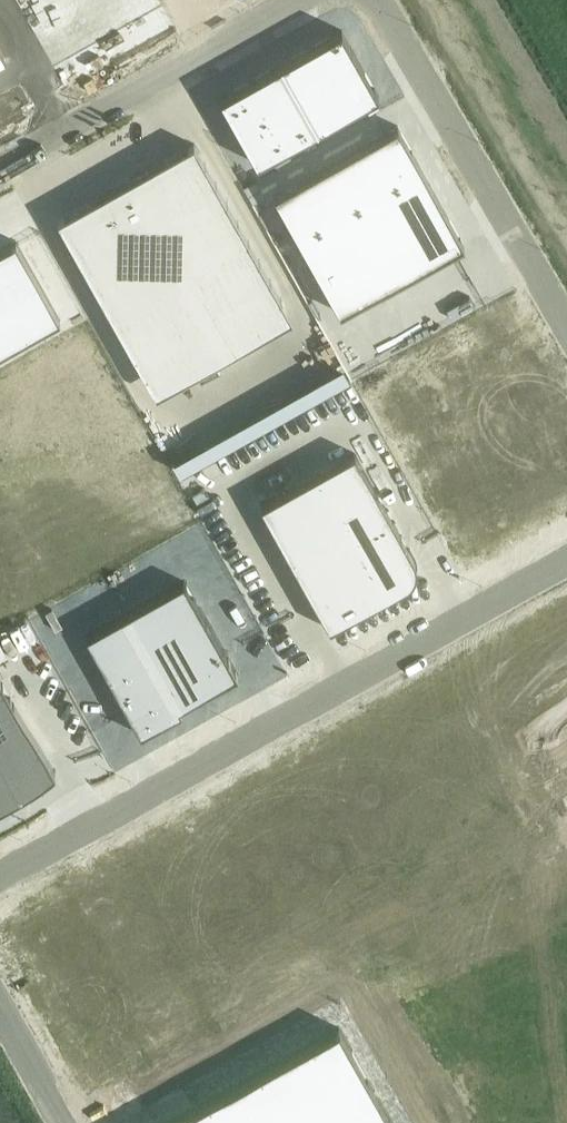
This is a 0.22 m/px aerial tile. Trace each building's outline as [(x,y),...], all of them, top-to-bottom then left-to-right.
[(342,29),(281,63),(318,129),(379,95),(342,29)] [(281,63),(220,97),(257,163),(318,129),(281,63)] [(398,124),(318,169),(340,208),(420,164),(398,124)] [(58,220),(145,376),(282,299),(194,143),(188,147),(192,153),(159,172),(156,165),(96,198),(100,205),(68,223),(64,216),(58,220)] [(340,208),(296,233),(340,312),(464,242),(420,164),(340,208)] [(0,249),(0,352),(60,319),(16,240),(0,249)] [(409,549),(355,452),(261,505),(330,628),(365,608),(406,585),(409,583),(412,580),(414,577),(416,573),(416,569),(416,565),(415,561),(414,558),(409,549)] [(200,465),(177,478),(188,496),(210,484),(200,465)] [(237,674),(185,580),(126,613),(180,711),(181,711),(179,707),(237,674)] [(180,711),(126,613),(86,636),(141,733),(180,711)] [(55,776),(0,678),(0,807),(55,776)] [(177,1122),(393,1122),(341,1031),(177,1122)]
